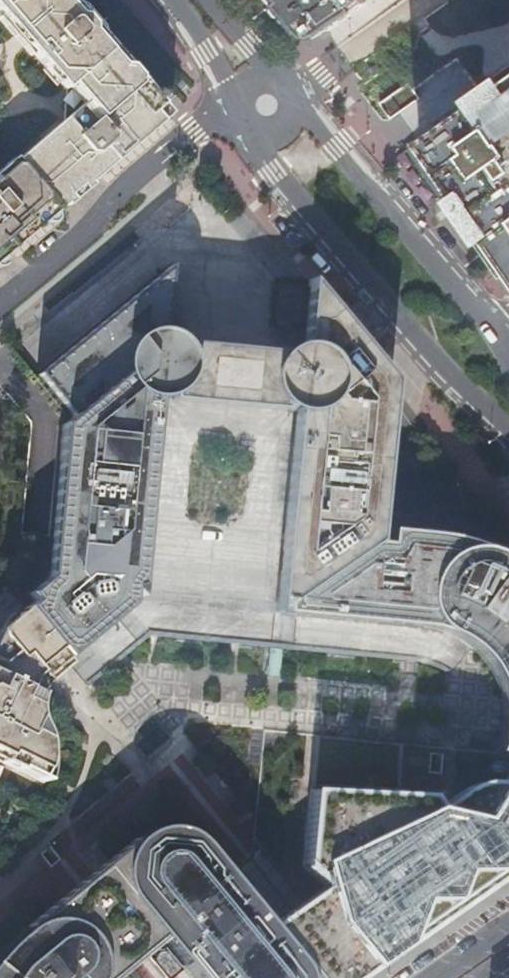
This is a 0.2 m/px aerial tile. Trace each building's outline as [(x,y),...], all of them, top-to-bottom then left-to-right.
[(70,0),(0,0),(0,16),(78,106),(17,158),(59,209),(168,115),(70,0)] [(293,30),(317,34),(327,27),(361,4),(359,0),(269,0),(293,30)] [(405,79),(375,101),(389,119),(417,98),(425,108),(476,80),(456,58),(409,89),(405,79)] [(508,270),(508,75),(446,119),(452,127),(429,143),(444,165),(437,169),(508,270)] [(17,158),(14,155),(0,167),(0,259),(59,209),(17,158)] [(508,565),(490,555),(466,545),(426,535),(382,531),(379,545),(367,543),(381,386),(300,283),(294,347),(280,350),(272,354),(223,350),(173,345),(166,340),(162,337),(151,334),(159,273),(33,375),(29,379),(63,421),(54,428),(43,537),(39,581),(18,598),(24,605),(17,612),(55,658),(58,661),(61,659),(81,682),(142,636),(412,660),(423,662),(439,672),(462,645),(476,660),(485,673),(491,687),(494,703),(495,718),(493,733),(488,748),(491,750),(508,759),(494,786),(482,784),(473,784),(465,786),(457,789),(286,907),(261,925),(186,834),(172,828),(160,825),(153,825),(146,827),(140,829),(134,833),(75,883),(6,940),(0,947),(0,977),(109,977),(136,958),(157,941),(187,977),(341,977),(508,861),(508,566),(508,565)] [(55,658),(17,612),(0,626),(0,768),(35,784),(33,778),(33,773),(36,757),(36,747),(35,739),(31,730),(26,716),(25,708),(26,702),(30,691),(36,682),(32,677),(55,658)]
